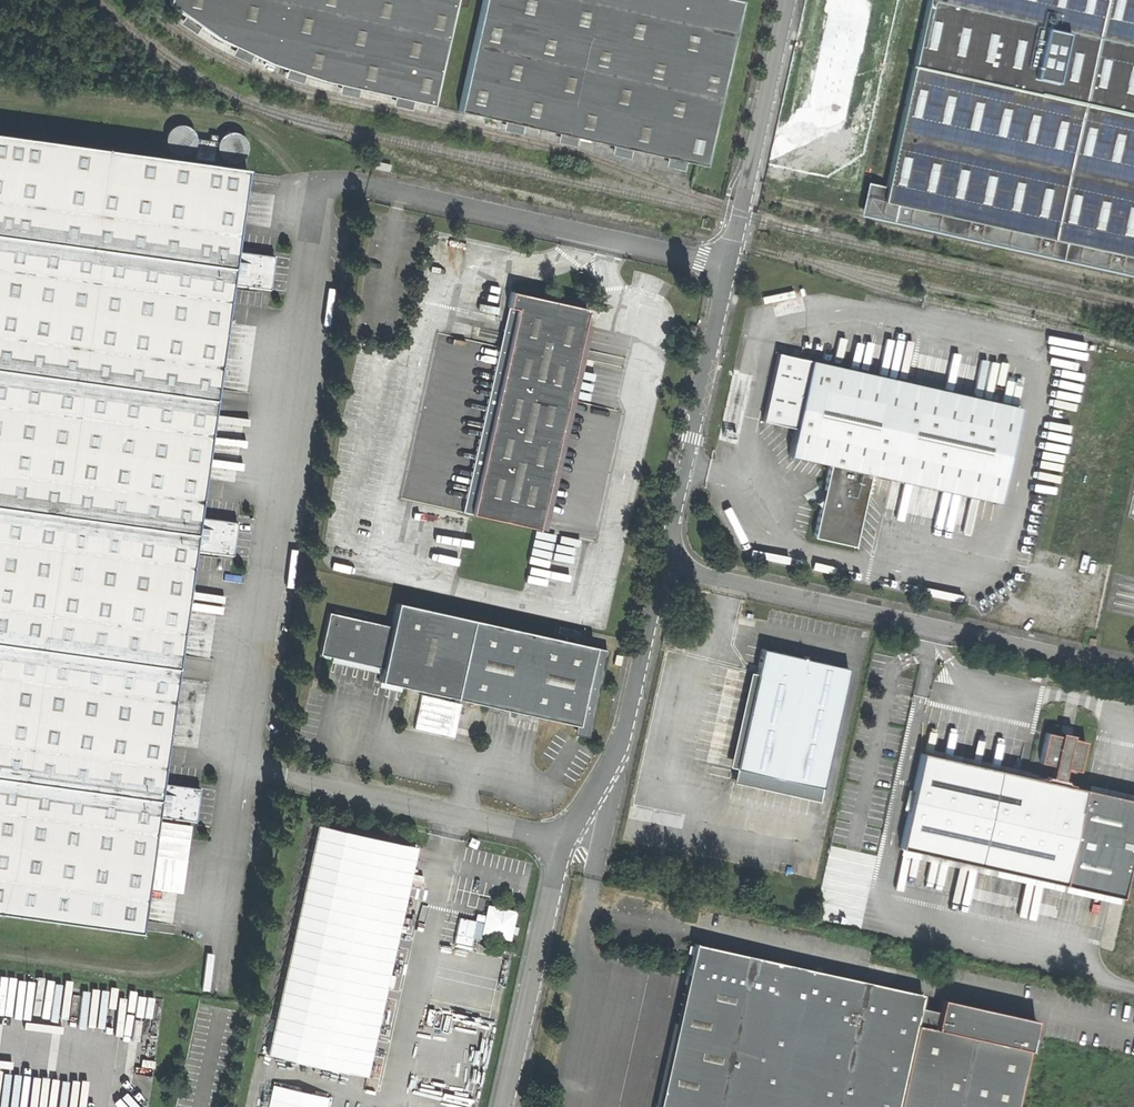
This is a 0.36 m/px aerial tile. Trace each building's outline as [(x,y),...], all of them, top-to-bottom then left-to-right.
[(456,0),(171,0),(169,5),(221,39),(267,63),(330,84),(432,106),(456,0)] [(740,1),(733,0),(484,0),(459,111),(704,167),(742,2),(740,1)] [(889,187),(870,183),(862,216),(1133,275),(1133,0),(930,0),(889,187)] [(164,143),(166,149),(170,154),(176,156),(182,157),(188,155),(192,151),(195,146),(196,139),(194,134),(190,129),(184,126),(178,126),(172,128),(168,132),(165,137),(164,143)] [(217,150),(219,156),(223,160),(229,163),(235,164),(241,162),(245,158),(248,152),(249,146),(247,140),(243,136),(237,133),(231,132),(225,134),(221,138),(218,144),(217,150)] [(140,928),(158,802),(195,533),(232,268),(246,170),(0,136),(0,908),(140,928)] [(216,142),(198,140),(196,158),(214,160),(216,142)] [(463,508),(549,529),(594,327),(585,325),(589,306),(553,298),(513,289),(514,283),(507,281),(498,318),(505,320),(463,508)] [(687,333),(694,335),(698,323),(691,321),(687,333)] [(871,472),(999,500),(1020,405),(1011,403),(846,367),(780,353),(773,383),(764,418),(797,426),(791,454),(830,463),(822,499),(814,535),(855,544),(871,472)] [(575,727),(590,730),(608,647),(397,601),(391,625),(329,612),(320,653),(382,667),(379,680),(457,697),(576,723),(575,727)] [(736,768),(823,786),(849,667),(798,656),(762,648),(736,768)] [(417,718),(415,726),(443,733),(459,733),(448,730),(448,720),(437,717),(430,717),(432,710),(435,710),(435,698),(421,694),(422,718),(417,718)] [(1039,776),(923,751),(901,847),(1064,884),(1086,787),(1074,784),(1069,782),(1064,778),(1066,767),(1079,770),(1086,740),(1068,736),(1048,731),(1041,760),(1055,764),(1053,775),(1049,775),(1047,776),(1039,776)] [(409,886),(418,845),(319,824),(269,1054),(368,1075),(409,886)] [(484,932),(512,937),(517,909),(489,904),(484,932)] [(943,996),(940,1010),(921,1005),(924,993),(697,942),(691,969),(660,1106),(1016,1106),(1036,1017),(943,996)] [(328,1094),(271,1083),(266,1106),(326,1106),(328,1094)]
